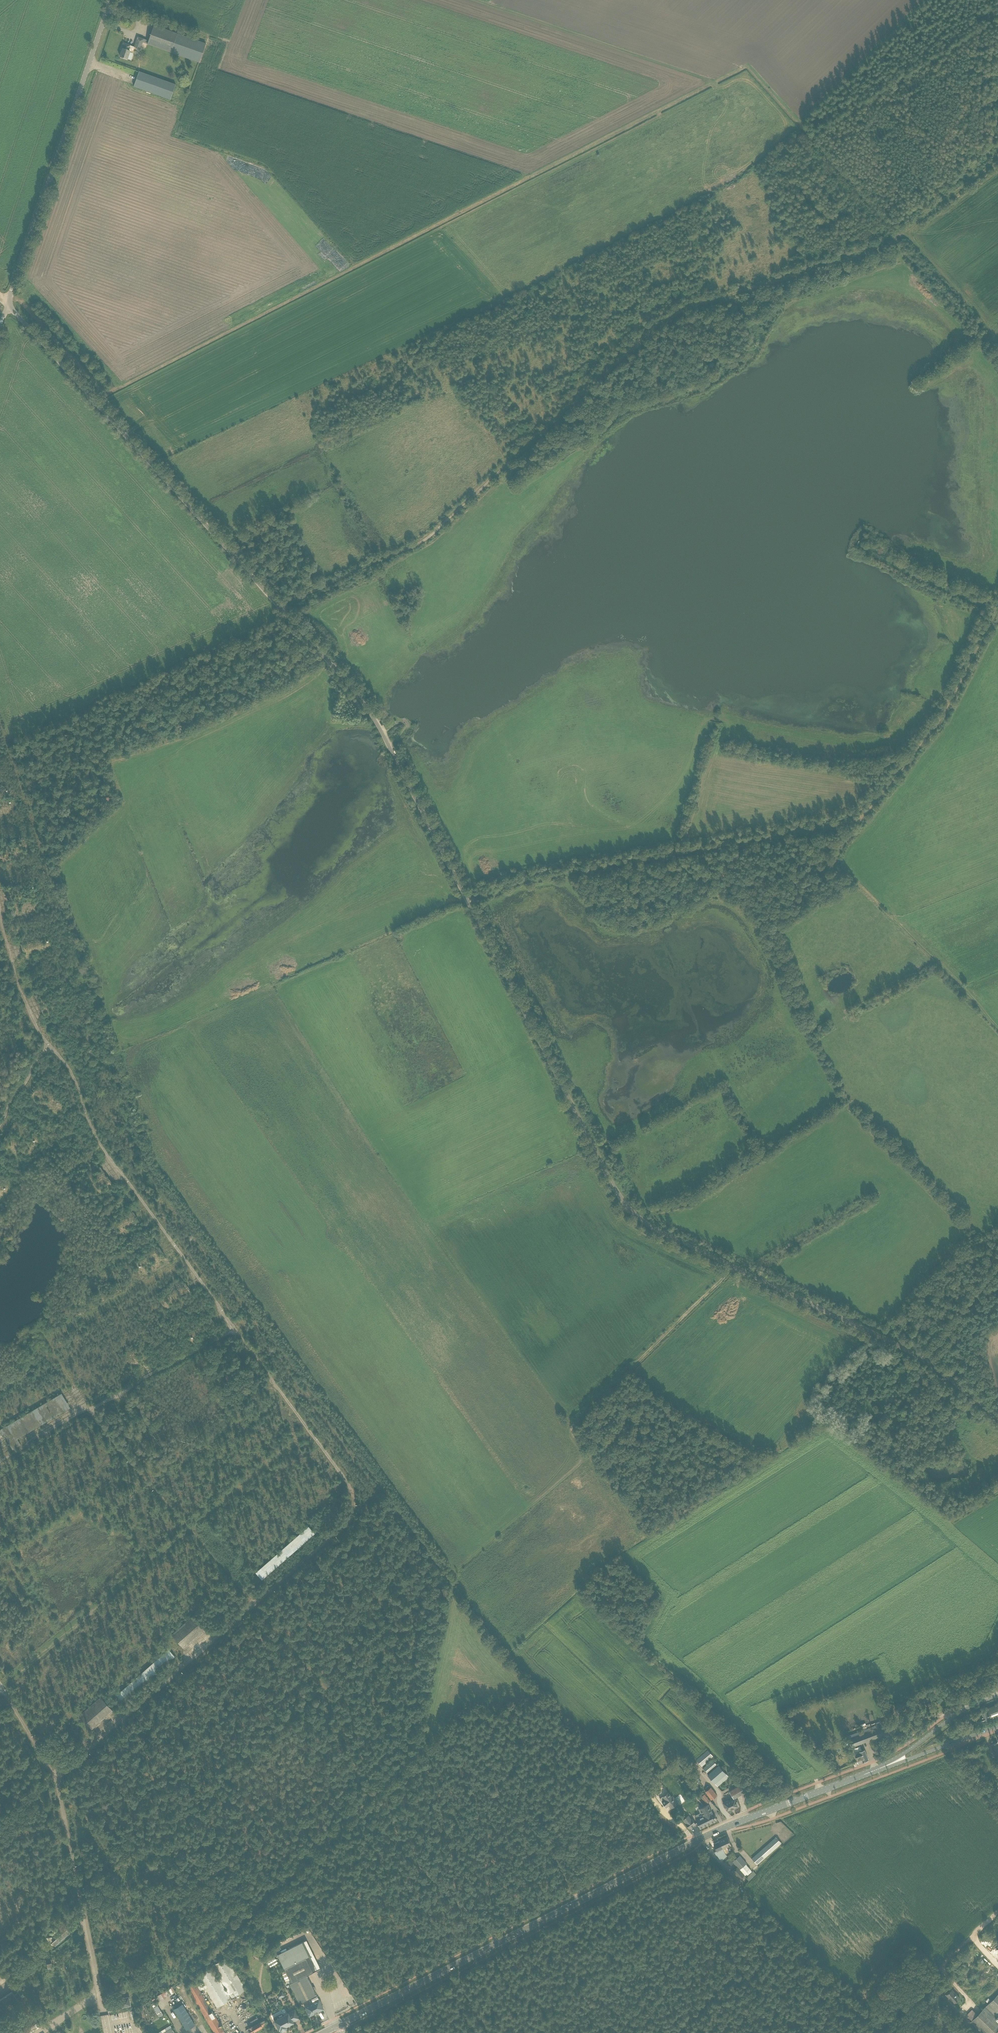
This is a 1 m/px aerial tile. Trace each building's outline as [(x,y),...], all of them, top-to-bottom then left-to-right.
[(148,41),(144,39),(143,42),(170,53),(177,34),(154,25),(148,41)] [(170,53),(199,63),(206,44),(177,34),(170,53)] [(144,39),(138,37),(134,47),(130,46),(130,45),(123,43),(121,49),(122,49),(121,53),(120,53),(120,55),(120,56),(120,57),(127,59),(130,51),(134,53),(136,53),(136,52),(138,49),(140,49),(143,42),(144,39)] [(139,72),(134,87),(170,100),(176,85),(139,72)] [(92,1049),(87,1051),(90,1057),(87,1059),(89,1062),(97,1058),(92,1049)] [(0,1430),(0,1434),(2,1438),(4,1436),(12,1450),(21,1445),(17,1439),(70,1408),(61,1393),(0,1430)] [(26,1501),(17,1506),(22,1514),(30,1508),(26,1501)] [(308,1526),(255,1573),(262,1580),(314,1533),(308,1526)] [(192,1616),(171,1635),(184,1648),(205,1630),(192,1616)] [(118,1693),(115,1696),(122,1703),(124,1700),(175,1656),(168,1649),(118,1693)] [(100,1697),(79,1715),(91,1729),(113,1711),(100,1697)] [(849,1739),(852,1747),(885,1734),(882,1727),(849,1739)] [(696,1759),(702,1766),(714,1756),(708,1750),(696,1759)] [(859,1752),(860,1752),(855,1754),(858,1763),(863,1761),(868,1759),(865,1750),(859,1752)] [(712,1760),(704,1768),(707,1772),(716,1764),(712,1760)] [(729,1777),(719,1765),(708,1775),(718,1787),(729,1777)] [(693,1771),(689,1766),(684,1770),(688,1775),(693,1771)] [(730,1791),(734,1799),(748,1791),(743,1783),(730,1791)] [(705,1791),(711,1799),(717,1795),(711,1787),(705,1791)] [(668,1792),(660,1799),(666,1807),(669,1805),(671,1808),(677,1804),(678,1803),(675,1799),(672,1795),(671,1796),(669,1794),(668,1792)] [(701,1797),(707,1804),(710,1801),(705,1794),(701,1797)] [(738,1805),(737,1802),(736,1802),(735,1799),(734,1799),(733,1798),(723,1802),(725,1808),(726,1807),(727,1810),(731,1809),(734,1808),(738,1806),(737,1805),(738,1805)] [(700,1808),(703,1816),(707,1824),(715,1821),(715,1820),(716,1819),(714,1814),(713,1814),(712,1812),(708,1804),(700,1808)] [(691,1819),(688,1815),(683,1819),(686,1823),(685,1823),(689,1829),(696,1824),(692,1819),(691,1819)] [(707,1824),(703,1816),(696,1819),(700,1828),(707,1824)] [(720,1840),(724,1847),(727,1853),(729,1852),(727,1846),(731,1844),(727,1837),(720,1840)] [(751,1859),(757,1865),(777,1847),(781,1843),(776,1837),(751,1859)] [(724,1847),(720,1840),(714,1843),(716,1848),(720,1856),(725,1854),(727,1853),(724,1847)] [(747,1863),(740,1855),(733,1861),(740,1870),(745,1875),(751,1870),(751,1869),(746,1864),(747,1863)] [(144,1869),(146,1872),(158,1865),(155,1860),(150,1863),(152,1864),(144,1869)] [(740,1870),(735,1876),(739,1881),(745,1875),(740,1870)] [(753,1870),(746,1877),(751,1882),(758,1875),(753,1870)] [(309,2016),(323,2009),(321,2004),(322,2003),(320,2001),(319,1999),(318,1999),(317,1996),(316,1995),(315,1992),(316,1991),(314,1986),(313,1987),(307,1975),(320,1969),(306,1940),(286,1950),(286,1948),(280,1951),(278,1947),(265,1956),(268,1960),(277,1955),(286,1972),(289,1979),(287,1980),(299,2004),(311,1998),(313,2002),(304,2006),(309,2016)] [(231,1998),(246,1989),(226,1957),(212,1966),(221,1980),(220,1980),(211,1967),(197,1975),(217,2008),(231,1999),(230,1998),(231,1998),(222,1984),(223,1984),(231,1998)] [(270,1967),(278,1963),(274,1957),(267,1962),(270,1967)] [(214,2032),(225,2032),(224,2030),(222,2027),(219,2022),(200,1990),(204,1988),(198,1979),(195,1981),(194,1981),(186,1986),(187,1986),(186,1986),(214,2032)] [(880,1991),(882,1992),(880,1994),(884,1998),(889,1992),(884,1987),(880,1991)] [(951,2002),(953,2004),(960,1998),(952,1989),(946,1995),(951,2001),(951,2002)] [(157,2002),(171,1994),(169,1990),(154,1998),(157,2002)] [(2,2016),(1,2015),(4,2013),(5,2014),(24,2001),(22,1998),(24,1996),(23,1993),(20,1995),(18,1992),(14,1994),(12,1991),(12,1992),(0,1999),(0,2017),(2,2016)] [(971,2023),(982,2032),(997,2032),(997,1995),(971,2023)] [(105,1998),(107,2011),(108,2010),(108,2013),(114,2012),(113,2009),(114,2009),(114,2010),(118,2009),(118,2008),(119,2008),(119,2009),(121,2009),(120,2008),(122,2008),(123,2008),(123,2007),(131,2006),(129,1996),(109,2000),(109,1997),(105,1998)] [(186,2030),(195,2025),(182,2003),(182,2004),(180,2001),(172,2006),(174,2008),(173,2009),(186,2030)] [(161,2017),(163,2015),(159,2008),(155,2011),(159,2018),(160,2017),(160,2018),(161,2017)] [(299,2019),(294,2009),(288,2012),(279,2017),(278,2016),(276,2016),(273,2017),(273,2019),(279,2030),(280,2029),(280,2030),(282,2031),(286,2029),(286,2027),(286,2026),(293,2022),(299,2019)] [(967,2015),(971,2020),(977,2014),(972,2010),(967,2015)] [(268,2023),(265,2018),(260,2021),(257,2017),(249,2022),(252,2026),(248,2028),(248,2029),(246,2030),(247,2032),(252,2032),(268,2023)] [(950,2029),(939,2019),(934,2024),(942,2031),(941,2032),(947,2032),(950,2029)]
